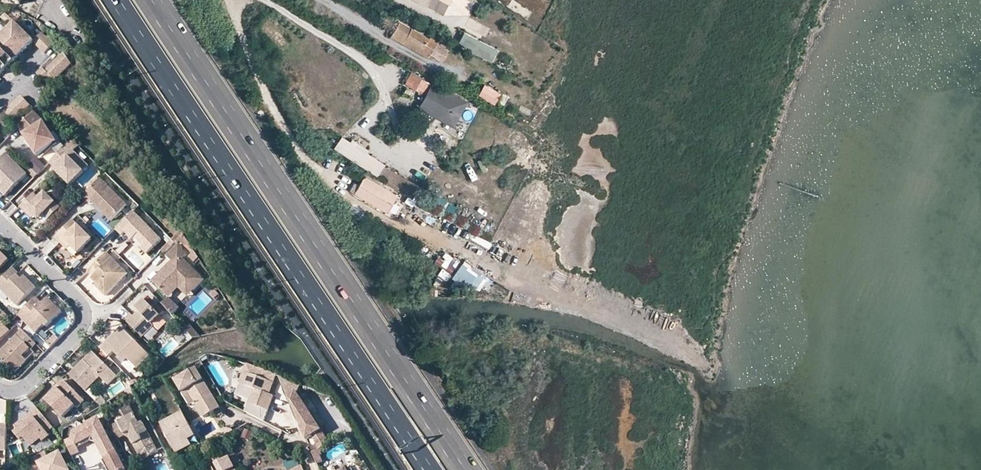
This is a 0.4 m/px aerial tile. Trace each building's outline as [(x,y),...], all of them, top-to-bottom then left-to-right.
[(33,31),(30,34),(15,19),(7,26),(24,43),(27,41),(29,44),(33,40),(43,51),(52,41),(42,31),(38,35),(33,31)] [(27,47),(24,43),(7,26),(1,33),(21,52),(27,47)] [(410,27),(403,39),(415,46),(424,51),(428,54),(439,37),(429,31),(426,36),(410,27)] [(21,52),(1,33),(0,33),(0,45),(14,59),(21,52)] [(465,35),(460,43),(483,56),(488,48),(465,35)] [(14,59),(0,45),(0,59),(7,66),(14,59)] [(52,77),(55,77),(71,61),(63,50),(44,68),(42,65),(36,71),(43,79),(47,79),(50,75),(52,77)] [(410,72),(404,82),(423,92),(429,82),(410,72)] [(482,81),(476,93),(493,102),(500,90),(482,81)] [(453,124),(465,101),(431,83),(419,106),(438,117),(453,124)] [(30,102),(20,92),(3,109),(13,119),(30,102)] [(23,133),(36,152),(60,137),(53,129),(50,131),(44,120),(33,110),(17,126),(23,133)] [(377,173),(385,158),(340,133),(332,148),(377,173)] [(71,137),(66,142),(73,149),(78,144),(71,137)] [(72,182),(83,170),(68,155),(73,149),(66,142),(49,160),(53,164),(52,166),(61,176),(70,184),(72,182)] [(83,170),(88,165),(73,149),(68,155),(83,170)] [(26,173),(5,152),(0,157),(0,177),(3,179),(0,182),(0,189),(5,193),(26,173)] [(34,157),(25,170),(36,178),(45,165),(34,157)] [(52,166),(50,168),(60,178),(61,176),(52,166)] [(363,174),(350,166),(346,174),(359,182),(363,174)] [(420,187),(384,168),(377,181),(382,184),(413,200),(420,187)] [(381,185),(382,184),(377,181),(363,174),(359,182),(354,190),(367,197),(381,204),(388,191),(389,189),(381,185)] [(110,218),(126,203),(100,176),(83,193),(82,194),(87,200),(89,198),(110,218)] [(48,216),(58,205),(44,190),(37,196),(32,191),(18,204),(25,210),(27,207),(34,213),(40,207),(43,211),(48,216)] [(394,194),(388,191),(381,204),(387,207),(394,194)] [(27,207),(25,210),(31,216),(34,213),(27,207)] [(34,213),(37,217),(43,211),(40,207),(34,213)] [(147,252),(162,238),(133,209),(119,224),(132,237),(137,232),(146,241),(142,246),(147,252)] [(441,217),(436,228),(457,237),(462,226),(441,217)] [(77,252),(91,238),(72,218),(54,235),(60,241),(63,238),(69,244),(77,252)] [(60,241),(54,235),(41,249),(47,255),(60,241)] [(63,238),(60,241),(66,247),(69,244),(63,238)] [(178,242),(166,254),(171,260),(163,268),(167,272),(163,276),(160,272),(152,280),(165,293),(175,283),(179,287),(181,289),(188,282),(194,288),(204,279),(183,257),(186,253),(181,247),(182,246),(178,242)] [(93,275),(91,278),(96,283),(95,285),(105,295),(126,273),(105,252),(87,269),(93,275)] [(17,273),(18,272),(12,265),(0,278),(0,288),(16,304),(35,286),(24,275),(22,277),(17,273)] [(181,289),(188,295),(194,288),(188,282),(181,289)] [(179,287),(175,283),(165,293),(169,297),(179,287)] [(47,327),(62,312),(48,297),(42,302),(36,296),(17,314),(25,322),(36,332),(44,325),(47,327)] [(142,309),(139,312),(134,317),(130,313),(124,319),(142,337),(154,325),(152,323),(160,316),(145,301),(140,306),(142,309)] [(9,329),(0,320),(0,339),(9,329)] [(185,340),(197,335),(192,324),(181,328),(185,340)] [(137,369),(150,356),(120,327),(99,348),(108,357),(113,353),(123,363),(127,359),(137,369)] [(21,328),(0,348),(0,357),(13,371),(25,360),(20,355),(28,347),(30,347),(35,342),(21,328)] [(49,346),(56,339),(52,334),(45,342),(49,346)] [(84,359),(88,363),(96,355),(92,351),(84,359)] [(69,374),(85,391),(100,376),(108,383),(117,376),(96,355),(88,363),(84,359),(69,374)] [(184,394),(189,391),(197,404),(205,418),(221,409),(198,370),(177,381),(184,394)] [(271,380),(245,370),(240,381),(254,387),(249,401),(269,408),(275,394),(270,392),(267,391),(271,380)] [(56,386),(57,388),(45,400),(61,417),(74,405),(76,407),(83,400),(63,379),(56,386)] [(56,386),(55,385),(43,398),(45,400),(57,388),(56,386)] [(306,408),(308,406),(297,389),(288,393),(304,432),(306,436),(313,433),(319,447),(322,445),(331,439),(310,409),(308,411),(306,408)] [(106,401),(100,394),(94,400),(99,405),(106,401)] [(35,405),(26,413),(29,417),(32,415),(30,412),(37,407),(35,405)] [(149,455),(158,451),(142,422),(139,424),(128,405),(113,413),(125,434),(130,432),(135,433),(133,439),(140,452),(146,449),(149,455)] [(30,412),(32,415),(29,417),(26,413),(13,423),(16,427),(13,429),(20,438),(23,436),(28,443),(39,435),(41,438),(47,433),(44,430),(51,425),(37,407),(30,412)] [(187,440),(195,436),(183,414),(161,426),(177,455),(185,451),(181,443),(187,440)] [(96,447),(105,460),(116,454),(107,438),(97,444),(96,447)] [(187,440),(181,443),(185,451),(191,447),(187,440)] [(31,455),(33,469),(35,469),(43,466),(46,469),(64,469),(71,466),(60,448),(49,454),(44,447),(31,455)] [(311,450),(316,464),(324,460),(319,447),(311,450)] [(116,454),(105,460),(110,469),(126,469),(116,454)] [(212,457),(219,469),(236,469),(235,468),(229,457),(222,461),(217,454),(212,457)] [(235,468),(241,465),(235,454),(229,457),(235,468)] [(291,457),(283,461),(287,469),(295,465),(291,457)]
